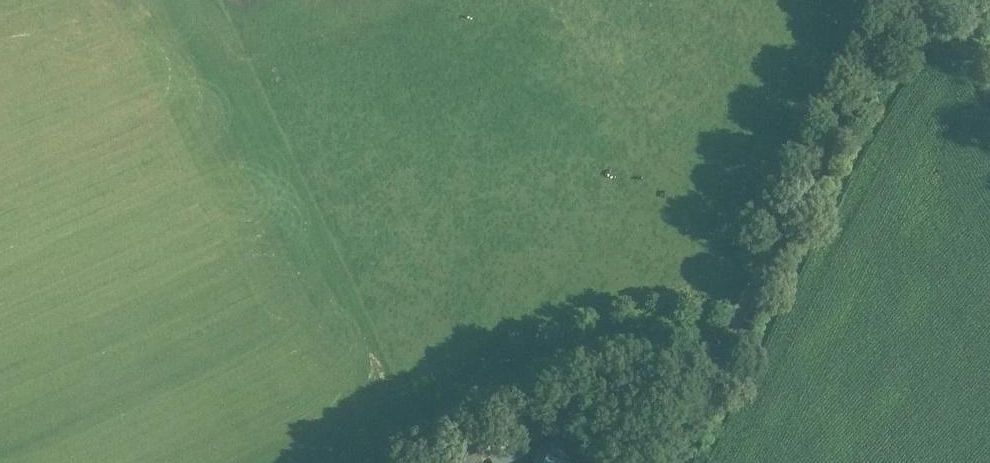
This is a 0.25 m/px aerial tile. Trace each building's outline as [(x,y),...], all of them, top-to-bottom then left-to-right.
[(513,419),(470,441),(481,462),(524,441),(513,419)] [(470,441),(437,458),(440,462),(480,462),(481,462),(470,441)] [(492,460),(493,462),(516,462),(529,455),(522,443),(492,460)] [(535,462),(565,462),(562,461),(567,452),(553,446),(549,455),(541,451),(535,462)]
